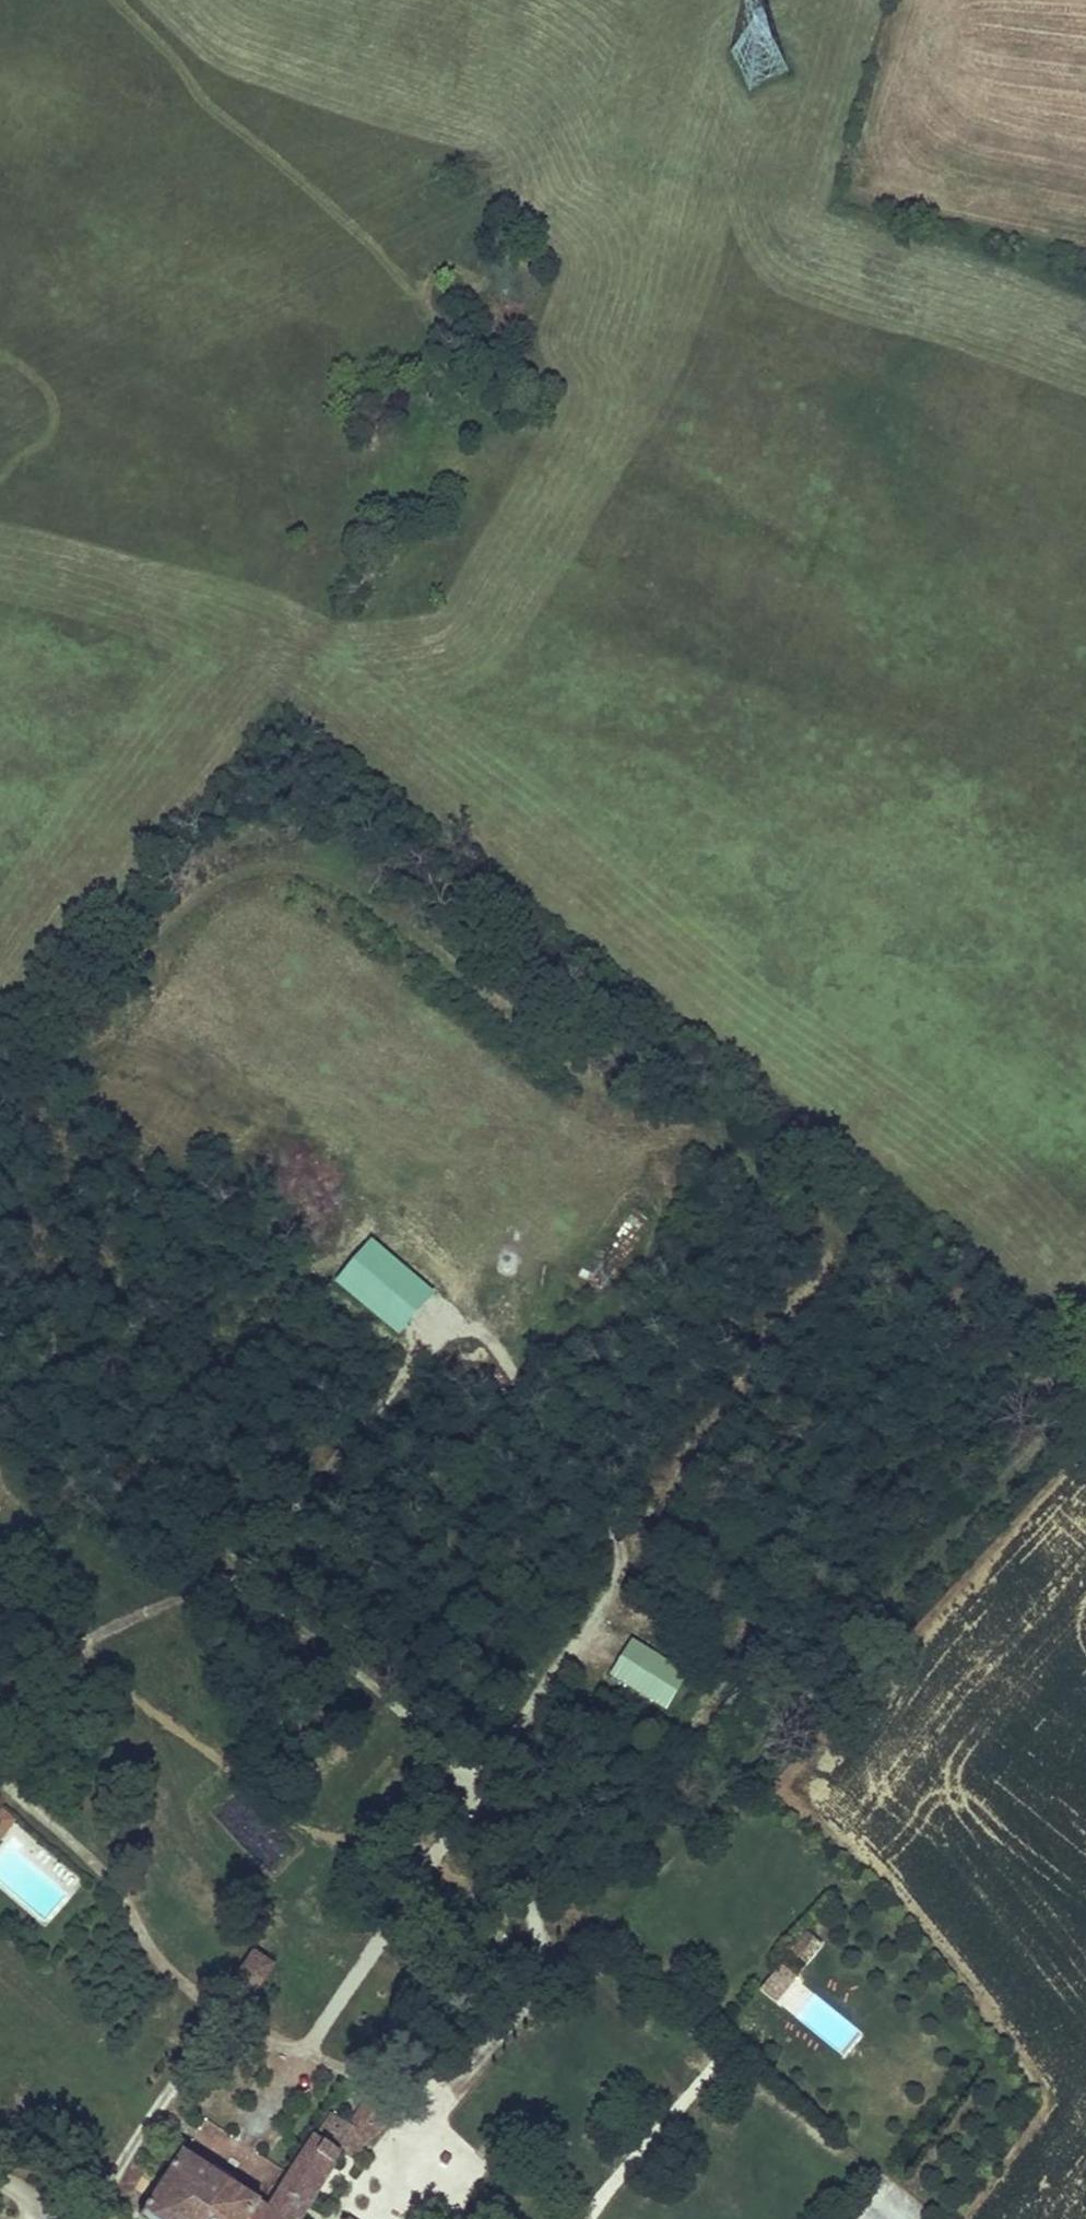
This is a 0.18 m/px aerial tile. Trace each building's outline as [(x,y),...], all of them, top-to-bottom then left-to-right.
[(610,1678),(670,1707),(689,1667),(629,1638),(610,1678)] [(0,1814),(0,1840),(14,1823),(1,1813),(0,1814)] [(792,1950),(807,1962),(821,1945),(807,1933),(792,1950)] [(272,1967),(253,1955),(231,1989),(250,2001),(272,1967)] [(762,1988),(776,2001),(797,1976),(783,1964),(762,1988)] [(314,2135),(269,2209),(185,2153),(144,2218),(301,2218),(342,2154),(314,2135)]
